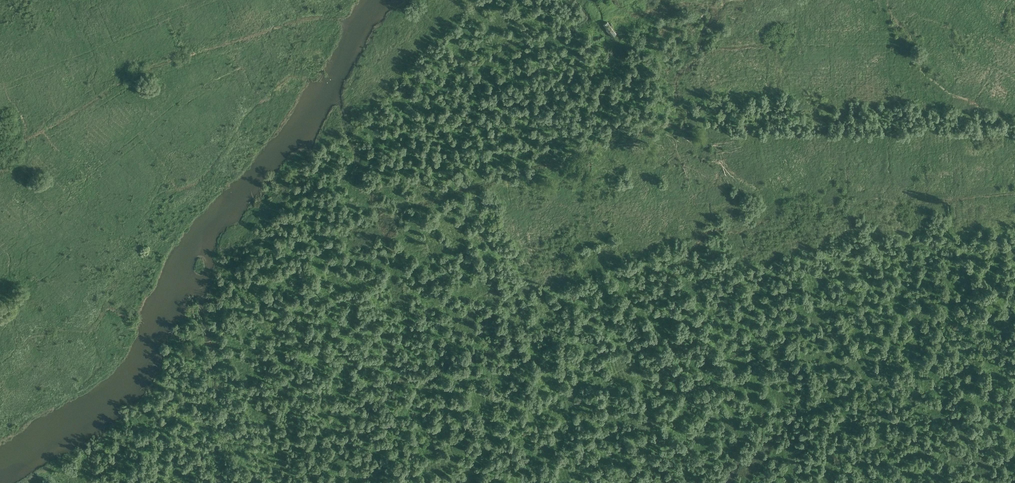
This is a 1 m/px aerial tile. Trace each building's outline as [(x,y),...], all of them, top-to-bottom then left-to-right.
[(607,21),(603,25),(612,37),(616,34),(611,27),(613,26),(611,23),(609,24),(607,21)]
